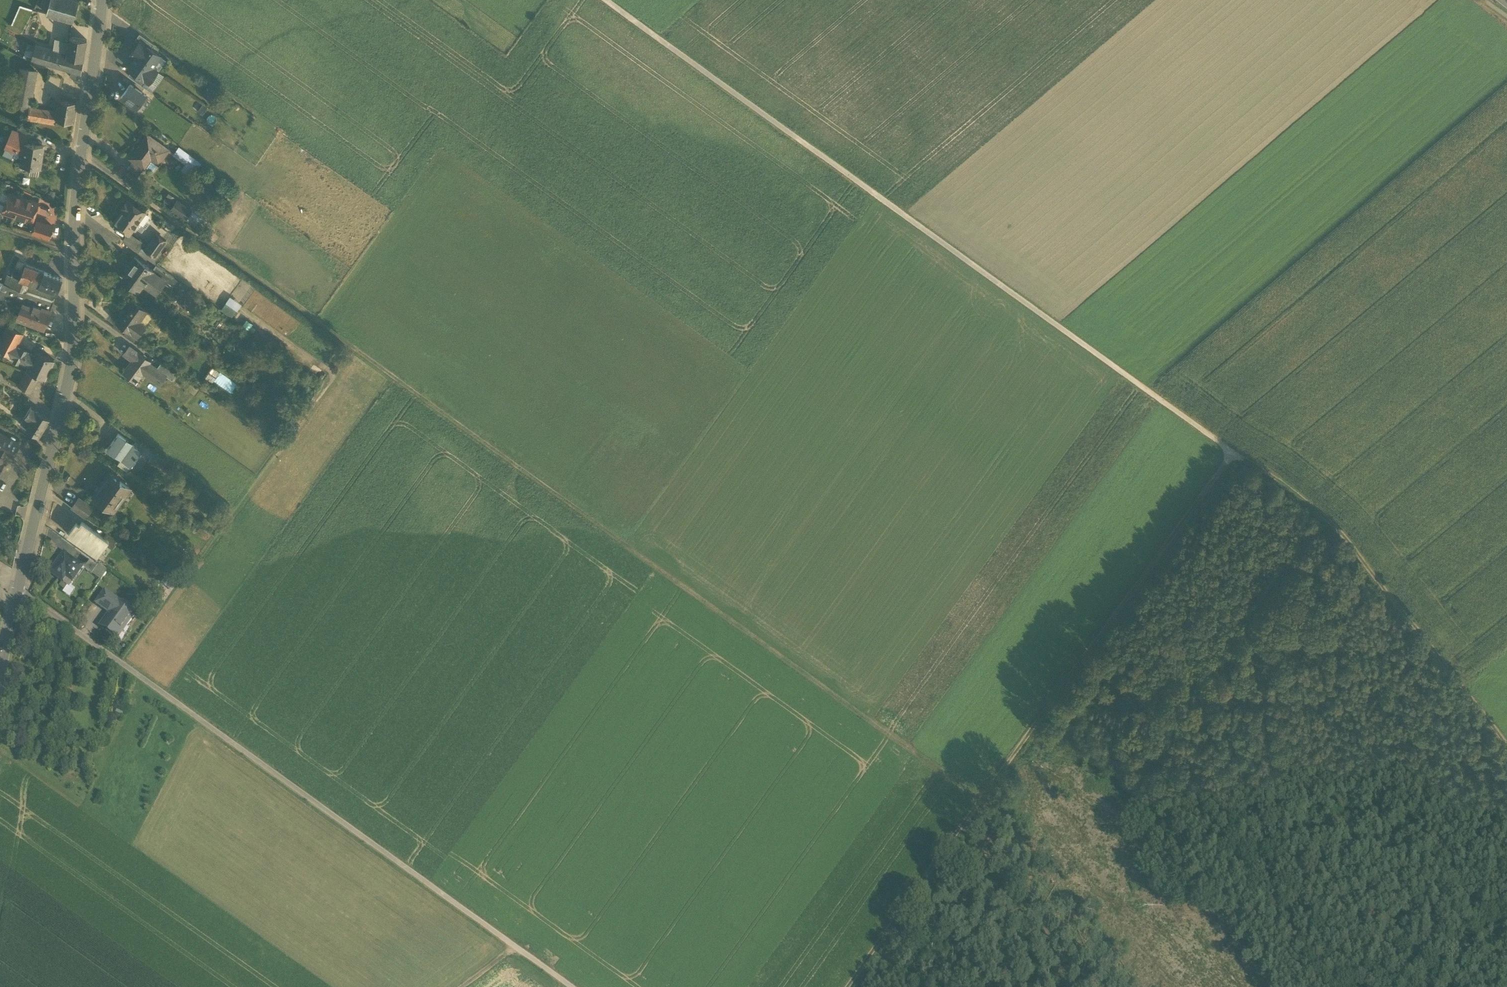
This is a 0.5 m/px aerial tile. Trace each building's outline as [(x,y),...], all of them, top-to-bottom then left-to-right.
[(77,0),(50,0),(46,14),(73,21),(78,0),(77,0)] [(154,44),(139,33),(135,39),(139,42),(140,41),(150,49),(154,44)] [(87,40),(69,37),(66,55),(66,57),(83,61),(87,40)] [(150,49),(140,41),(139,42),(131,53),(136,57),(137,56),(152,67),(160,56),(150,49)] [(83,61),(66,57),(66,55),(35,46),(31,59),(71,71),(79,74),(81,74),(83,61)] [(152,67),(137,56),(136,57),(128,68),(131,70),(146,81),(149,82),(157,71),(152,67)] [(36,71),(21,68),(15,101),(30,104),(36,71)] [(146,81),(131,70),(128,75),(143,85),(146,81)] [(121,97),(136,108),(146,95),(131,84),(121,97)] [(76,102),(60,99),(57,112),(56,120),(57,120),(73,123),(76,102)] [(38,109),(29,107),(27,118),(37,120),(38,109)] [(57,112),(38,109),(37,120),(56,123),(57,120),(56,120),(57,112)] [(27,136),(13,129),(5,146),(22,153),(24,142),(26,143),(27,136)] [(168,150),(147,134),(130,158),(133,160),(144,168),(154,155),(161,160),(168,150)] [(26,143),(24,142),(22,153),(20,165),(39,168),(43,145),(26,143)] [(195,160),(179,147),(174,154),(190,166),(195,160)] [(144,168),(133,160),(126,170),(137,178),(144,168)] [(38,202),(11,193),(5,212),(32,221),(38,202)] [(127,199),(121,209),(123,210),(114,222),(129,233),(130,233),(145,212),(127,199)] [(191,210),(177,201),(172,209),(185,218),(191,210)] [(53,226),(39,221),(35,233),(49,237),(53,226)] [(129,233),(124,241),(138,252),(144,243),(130,233),(129,233)] [(166,240),(156,233),(145,249),(155,256),(166,240)] [(152,269),(134,256),(129,264),(131,266),(123,278),(139,289),(145,281),(158,290),(165,281),(165,280),(152,270),(153,270),(152,269)] [(44,271),(25,264),(22,272),(20,278),(26,281),(38,285),(44,271)] [(174,278),(156,264),(152,269),(153,270),(152,270),(165,280),(165,281),(170,284),(174,278)] [(22,272),(14,269),(11,275),(13,276),(20,278),(22,272)] [(62,278),(44,271),(38,285),(57,293),(62,278)] [(20,278),(13,276),(12,279),(10,278),(7,285),(26,292),(28,286),(25,285),(26,281),(20,278)] [(1,283),(0,285),(0,311),(17,317),(23,302),(27,292),(7,285),(1,283)] [(54,302),(27,292),(23,302),(32,306),(33,304),(50,310),(54,302)] [(147,310),(132,300),(116,322),(127,330),(137,337),(143,328),(137,324),(147,310)] [(32,306),(23,302),(17,317),(43,327),(50,310),(33,304),(32,306)] [(232,317),(238,310),(228,302),(222,309),(232,317)] [(0,339),(0,350),(9,354),(14,345),(21,332),(8,325),(0,339)] [(137,337),(127,330),(124,335),(135,343),(139,338),(137,337)] [(34,356),(14,345),(9,354),(29,365),(34,356)] [(145,358),(129,347),(124,354),(132,360),(123,372),(135,381),(141,372),(159,384),(165,376),(166,375),(156,369),(144,360),(145,358)] [(54,360),(36,351),(34,356),(29,365),(26,370),(39,377),(45,380),(54,360)] [(177,373),(161,362),(156,369),(166,375),(165,376),(172,380),(177,373)] [(39,377),(26,370),(19,387),(30,392),(39,377)] [(49,419),(37,411),(36,413),(29,409),(25,416),(32,420),(26,429),(38,436),(49,419)] [(32,420),(25,416),(20,425),(26,429),(32,420)] [(0,434),(0,468),(3,463),(1,462),(7,453),(3,450),(9,439),(0,434)] [(133,444),(118,434),(107,450),(131,467),(135,460),(136,461),(139,458),(137,457),(141,452),(142,451),(133,444)] [(18,445),(9,439),(3,450),(7,453),(12,456),(18,445)] [(154,452),(136,439),(133,444),(142,451),(141,452),(150,458),(154,452)] [(110,474),(93,497),(114,511),(130,489),(110,474)] [(92,508),(79,498),(72,507),(85,517),(92,508)] [(103,537),(82,522),(80,525),(77,523),(69,535),(97,556),(106,544),(108,540),(103,537)] [(118,540),(107,532),(103,537),(108,540),(106,544),(112,549),(118,540)] [(82,567),(64,554),(51,573),(59,579),(62,575),(72,582),(82,567)] [(99,564),(89,557),(82,567),(92,574),(99,564)] [(115,599),(105,592),(96,604),(106,611),(115,599)] [(135,614),(115,599),(106,611),(113,616),(103,629),(117,639),(135,614)]
